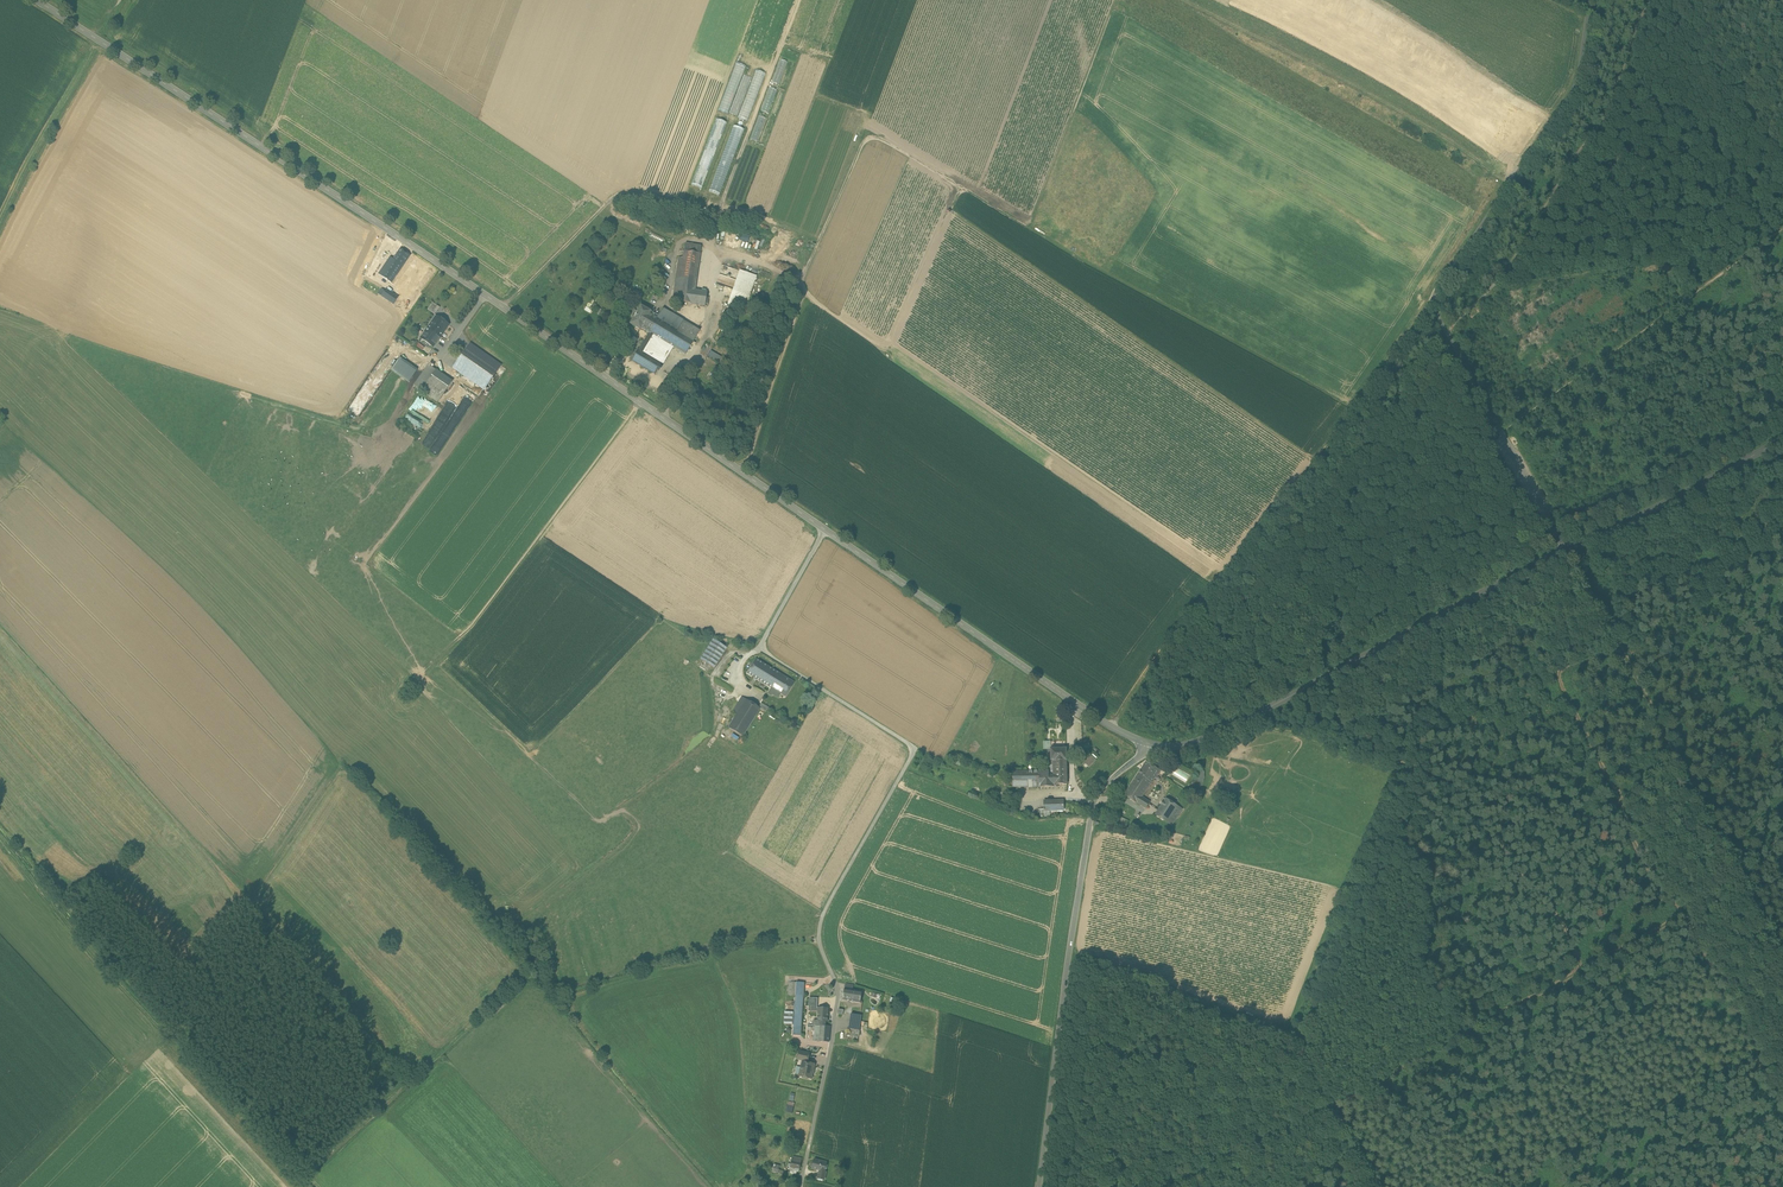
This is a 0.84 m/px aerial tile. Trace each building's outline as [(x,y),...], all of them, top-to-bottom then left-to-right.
[(715,117),(692,185),(702,188),(726,121),(715,117)] [(733,124),(710,191),(720,195),(743,128),(733,124)] [(651,230),(649,235),(662,241),(665,236),(651,230)] [(756,245),(757,238),(750,236),(748,245),(752,246),(752,244),(756,245)] [(686,243),(684,251),(700,253),(701,246),(686,243)] [(410,255),(400,248),(393,259),(392,260),(402,267),(410,255)] [(700,253),(684,251),(683,257),(679,293),(674,293),(673,300),(705,305),(705,304),(706,296),(707,291),(695,289),(700,253)] [(390,257),(378,274),(392,283),(402,267),(392,260),(393,259),(390,257)] [(679,293),(683,257),(679,257),(674,293),(679,293)] [(728,303),(728,304),(744,308),(755,276),(740,270),(728,303)] [(398,297),(386,289),(385,290),(381,296),(393,304),(398,297)] [(440,308),(433,302),(427,310),(434,315),(440,308)] [(641,328),(649,313),(650,311),(641,306),(637,312),(634,317),(630,323),(640,329),(641,328)] [(680,318),(663,308),(657,318),(658,318),(675,328),(680,318)] [(649,313),(641,328),(649,332),(650,333),(658,318),(657,318),(649,313)] [(436,315),(427,328),(441,337),(444,332),(449,325),(436,315)] [(661,362),(645,352),(654,336),(670,345),(686,354),(694,339),(675,328),(658,318),(650,333),(649,332),(639,349),(633,358),(632,360),(655,374),(662,362),(661,362)] [(700,330),(680,318),(675,328),(694,339),(700,330)] [(441,337),(427,328),(420,338),(433,348),(441,337)] [(728,339),(721,335),(718,341),(725,345),(728,339)] [(670,345),(654,336),(645,352),(661,362),(663,359),(667,352),(667,351),(670,345)] [(706,343),(701,352),(707,356),(712,347),(706,343)] [(470,344),(454,368),(484,389),(500,365),(470,344)] [(417,370),(400,357),(391,369),(409,382),(417,370)] [(428,365),(414,385),(421,391),(428,382),(427,382),(436,370),(428,365)] [(452,382),(436,370),(427,382),(428,382),(444,393),(452,382)] [(444,393),(428,382),(421,391),(438,402),(444,393)] [(419,401),(433,408),(436,404),(421,396),(419,401)] [(404,418),(422,430),(431,417),(412,405),(404,418)] [(714,639),(701,659),(709,664),(714,667),(726,647),(714,639)] [(780,673),(756,659),(747,673),(771,688),(780,673)] [(794,682),(780,673),(771,688),(786,697),(794,682)] [(742,697),(732,712),(736,714),(728,727),(743,736),(760,708),(759,707),(742,697)] [(768,707),(761,703),(759,707),(760,708),(766,711),(768,707)] [(1041,749),(1047,748),(1051,748),(1050,739),(1041,740),(1041,749)] [(1061,746),(1056,746),(1056,748),(1051,748),(1051,760),(1067,760),(1067,756),(1067,748),(1061,748),(1061,746)] [(1092,755),(1085,763),(1089,766),(1096,759),(1092,755)] [(1067,760),(1051,760),(1051,764),(1053,764),(1053,770),(1039,770),(1040,787),(1057,786),(1057,784),(1067,783),(1067,760)] [(1160,770),(1146,761),(1141,769),(1154,778),(1155,778),(1160,770)] [(1186,781),(1190,775),(1176,767),(1172,773),(1186,781)] [(1141,769),(1124,794),(1138,803),(1146,808),(1150,801),(1142,796),(1154,778),(1141,769)] [(1201,769),(1193,781),(1201,785),(1202,786),(1204,782),(1206,778),(1205,770),(1201,769)] [(1039,770),(1028,771),(1029,787),(1040,787),(1039,770)] [(1028,771),(1012,771),(1013,787),(1029,787),(1028,771)] [(1193,781),(1192,780),(1187,789),(1196,794),(1201,785),(1193,781)] [(1166,797),(1155,814),(1173,826),(1184,808),(1166,797)] [(1063,800),(1044,800),(1044,808),(1044,810),(1045,810),(1050,810),(1064,810),(1063,800)] [(1129,821),(1120,817),(1117,821),(1127,826),(1129,821)] [(797,982),(789,982),(789,994),(796,995),(797,982)] [(805,982),(797,982),(796,995),(794,1012),(794,1024),(793,1035),(801,1035),(805,982)] [(855,990),(845,989),(844,1000),(860,1002),(862,991),(855,990)] [(818,998),(810,997),(809,1010),(819,1011),(819,1007),(817,1007),(818,998)] [(821,1021),(821,1025),(826,1026),(826,1021),(827,1021),(828,1008),(819,1007),(819,1011),(818,1020),(821,1021)] [(794,1012),(785,1012),(784,1023),(794,1024),(794,1012)] [(862,1015),(851,1013),(850,1020),(849,1028),(860,1030),(862,1015)] [(821,1025),(820,1041),(829,1042),(831,1026),(826,1026),(821,1025)] [(858,1039),(860,1030),(849,1028),(848,1032),(852,1033),(852,1038),(858,1039)] [(810,1053),(799,1051),(797,1059),(808,1061),(810,1053)] [(815,1064),(803,1062),(802,1067),(800,1074),(800,1076),(811,1078),(815,1064)] [(793,1113),(794,1106),(789,1105),(787,1104),(786,1112),(793,1113)] [(802,1158),(793,1156),(791,1167),(800,1169),(802,1158)] [(827,1162),(814,1159),(812,1168),(820,1170),(818,1178),(818,1180),(821,1180),(822,1179),(824,1180),(826,1171),(825,1171),(827,1162)] [(778,1173),(779,1170),(780,1165),(775,1164),(772,1172),(778,1173)]
